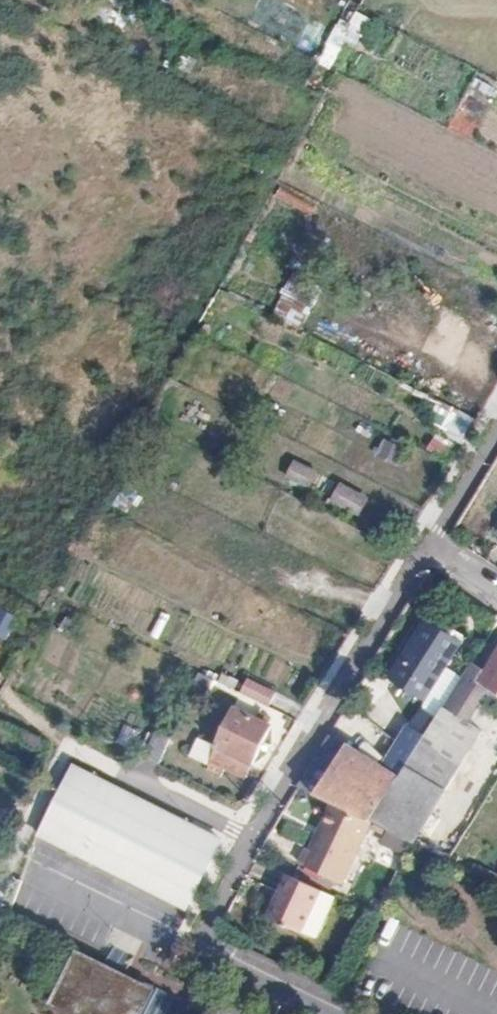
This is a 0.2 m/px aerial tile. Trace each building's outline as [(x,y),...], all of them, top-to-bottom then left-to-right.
[(443,127),(471,139),(478,120),(451,109),(443,127)] [(323,288),(298,275),(291,289),(316,302),(323,288)] [(284,322),(301,331),(309,316),(291,307),(284,322)] [(448,429),(464,438),(475,420),(458,411),(448,429)] [(433,439),(427,450),(445,460),(451,449),(433,439)] [(383,440),(377,454),(397,464),(404,450),(383,440)] [(286,481),(311,489),(316,470),(292,462),(286,481)] [(337,484),(330,505),(362,515),(369,495),(337,484)] [(5,641),(18,620),(0,609),(0,638),(5,641)] [(430,620),(393,680),(428,702),(464,641),(430,620)] [(486,694),(491,687),(496,691),(496,658),(488,672),(473,663),(439,718),(409,765),(448,789),(484,731),(468,722),(486,694)] [(213,679),(200,673),(189,695),(204,701),(213,679)] [(251,698),(269,707),(276,692),(248,679),(241,693),(251,698)] [(486,694),(496,700),(496,691),(491,687),(486,694)] [(270,725),(268,724),(255,718),(234,709),(204,770),(219,777),(223,768),(244,778),(270,725)] [(409,765),(439,718),(424,709),(413,726),(410,724),(398,741),(383,767),(401,778),(409,765)] [(259,710),(255,718),(268,724),(272,716),(259,710)] [(155,733),(144,755),(159,762),(169,739),(155,733)] [(332,735),(299,788),(317,796),(349,746),(332,735)] [(373,824),(374,822),(401,778),(383,767),(349,746),(317,796),(334,804),(371,823),(373,824)] [(413,844),(448,789),(409,765),(401,778),(374,822),(413,844)] [(77,767),(42,836),(189,910),(223,841),(77,767)] [(371,823),(334,804),(310,851),(306,848),(299,863),(341,883),(371,823)] [(325,892),(291,875),(269,920),(304,935),(325,892)] [(85,953),(58,1006),(74,1013),(149,1013),(161,991),(85,953)]
